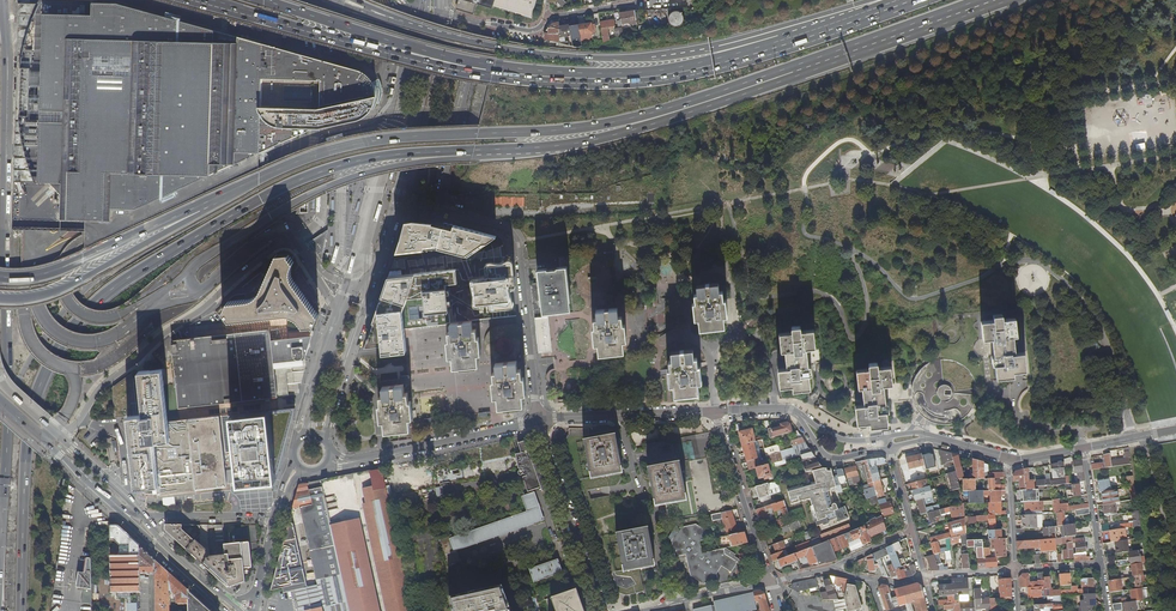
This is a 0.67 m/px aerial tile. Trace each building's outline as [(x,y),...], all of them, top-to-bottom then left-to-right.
[(15,148),(13,229),(31,229),(86,231),(86,250),(93,247),(98,246),(103,246),(109,245),(115,246),(121,247),(125,248),(129,250),(134,252),(147,244),(161,237),(192,220),(213,209),(249,189),(258,184),(259,167),(259,161),(258,161),(258,154),(258,153),(259,141),(259,116),(260,110),(260,105),(260,102),(260,100),(260,94),(260,92),(260,87),(260,86),(260,81),(261,68),(261,57),(262,44),(262,37),(262,28),(250,24),(177,5),(160,0),(20,0),(19,17),(17,90),(16,107),(16,133),(15,133),(15,148)] [(262,28),(263,28),(264,0),(160,0),(177,5),(250,24),(262,28)] [(492,8),(493,7),(532,19),(538,0),(459,0),(456,9),(474,14),(477,4),(492,8)] [(626,12),(619,12),(620,20),(621,22),(628,21),(627,17),(630,17),(631,21),(635,20),(634,10),(626,12)] [(637,10),(634,10),(635,20),(636,21),(644,20),(643,10),(637,10)] [(671,24),(672,25),(673,26),(675,26),(676,26),(678,26),(679,26),(680,25),(681,24),(682,23),(683,22),(683,21),(683,19),(683,18),(683,17),(683,15),(682,14),(681,13),(680,12),(678,12),(677,11),(676,11),(674,12),(673,12),(671,13),(670,14),(670,15),(669,16),(669,18),(669,19),(669,21),(669,22),(670,23),(671,24)] [(614,20),(600,22),(603,42),(610,40),(607,27),(609,27),(609,29),(611,29),(611,27),(615,26),(614,20)] [(614,28),(616,38),(623,35),(621,22),(620,20),(617,20),(618,28),(614,28)] [(551,34),(546,34),(545,39),(559,41),(559,26),(559,22),(553,23),(550,26),(551,34)] [(591,23),(578,25),(579,33),(580,34),(592,32),(591,23)] [(559,26),(559,41),(559,42),(563,41),(564,37),(567,36),(567,34),(570,34),(569,25),(559,26)] [(268,45),(263,44),(263,35),(263,29),(263,28),(262,28),(262,37),(262,44),(261,57),(261,68),(260,81),(260,86),(260,87),(260,92),(260,94),(260,100),(260,102),(260,105),(260,110),(259,116),(259,141),(258,153),(258,154),(259,153),(261,152),(271,148),(278,145),(294,137),(300,134),(301,135),(302,134),(303,133),(303,132),(303,131),(302,130),(309,130),(311,129),(312,128),(312,127),(313,125),(313,121),(320,121),(320,125),(321,126),(322,127),(323,127),(330,125),(333,124),(336,124),(339,123),(348,121),(356,119),(357,119),(360,118),(362,117),(363,116),(366,115),(367,114),(368,113),(371,110),(373,107),(373,106),(373,104),(373,102),(372,102),(372,100),(371,100),(371,98),(370,98),(370,91),(371,91),(371,89),(372,89),(372,88),(373,87),(373,86),(374,86),(374,84),(373,82),(372,80),(369,77),(368,76),(366,74),(364,73),(363,72),(361,71),(360,70),(359,70),(357,69),(356,69),(348,67),(347,67),(341,65),(339,65),(339,64),(335,63),(334,63),(331,62),(328,61),(327,61),(325,61),(322,60),(316,58),(313,57),(305,55),(300,54),(296,53),(295,53),(294,52),(293,52),(290,51),(287,51),(284,50),(281,49),(279,48),(277,48),(275,47),(274,47),(272,47),(268,46),(268,45)] [(563,41),(559,42),(578,47),(582,46),(580,37),(578,38),(563,41)] [(489,206),(494,206),(524,206),(524,197),(489,196),(489,206)] [(444,222),(405,222),(400,241),(396,253),(438,248),(468,255),(497,236),(444,222)] [(323,233),(309,242),(319,256),(323,253),(326,238),(323,233)] [(318,317),(317,316),(316,315),(315,314),(314,313),(315,312),(314,311),(313,311),(313,310),(312,309),(311,308),(310,307),(309,306),(310,306),(309,304),(308,305),(307,304),(308,303),(307,302),(306,301),(305,300),(304,299),(304,297),(303,298),(302,297),(303,296),(302,295),(301,295),(301,294),(300,293),(299,292),(298,291),(297,290),(298,289),(297,288),(296,288),(296,287),(295,286),(294,285),(294,284),(293,284),(292,283),(293,283),(292,281),(291,280),(292,280),(291,279),(290,277),(291,277),(290,276),(290,275),(290,273),(290,272),(290,270),(290,269),(291,269),(291,268),(291,267),(291,266),(292,266),(292,265),(292,264),(293,264),(293,263),(292,262),(291,261),(292,261),(291,260),(290,260),(290,259),(289,258),(288,257),(288,256),(287,255),(288,254),(288,253),(275,254),(274,256),(275,256),(274,257),(273,258),(274,259),(273,260),(272,261),(273,261),(272,262),(271,264),(271,265),(270,265),(270,266),(270,268),(269,267),(269,269),(269,270),(268,270),(267,271),(268,272),(268,273),(267,273),(266,274),(267,274),(266,275),(267,275),(266,275),(265,277),(266,277),(265,278),(266,278),(265,278),(264,279),(265,280),(264,281),(264,280),(263,282),(263,283),(262,283),(262,284),(262,285),(262,286),(261,286),(261,287),(261,288),(260,288),(259,290),(260,290),(259,291),(258,292),(259,292),(258,294),(258,293),(257,295),(257,296),(256,296),(255,297),(255,298),(254,298),(253,299),(252,300),(251,300),(251,301),(250,301),(248,302),(247,302),(246,302),(246,303),(244,303),(243,303),(242,303),(240,303),(239,304),(239,303),(237,303),(237,304),(236,304),(236,303),(234,304),(233,304),(231,304),(232,304),(230,305),(230,304),(229,304),(229,305),(227,305),(227,304),(226,305),(225,305),(223,305),(219,313),(217,314),(225,325),(227,325),(227,324),(228,324),(230,324),(231,324),(232,324),(234,323),(234,324),(235,324),(235,323),(236,323),(236,324),(238,323),(239,323),(241,323),(242,323),(244,323),(244,322),(245,322),(245,323),(247,322),(248,322),(249,322),(251,322),(252,322),(253,321),(254,322),(255,322),(255,321),(256,321),(258,321),(259,321),(261,321),(262,320),(262,321),(264,321),(264,320),(265,320),(266,320),(268,320),(269,320),(270,319),(270,320),(272,320),(272,319),(273,319),(273,320),(275,319),(276,319),(278,319),(279,319),(281,319),(280,318),(282,318),(282,319),(283,319),(283,318),(285,318),(286,318),(287,318),(287,319),(289,319),(289,318),(290,319),(291,320),(292,319),(293,320),(294,321),(295,321),(295,322),(296,322),(297,322),(298,323),(297,323),(298,324),(299,324),(300,325),(299,325),(300,326),(301,327),(301,328),(302,329),(303,330),(303,331),(311,330),(313,330),(314,332),(320,319),(319,318),(318,318),(318,317)] [(565,260),(565,256),(558,257),(559,266),(566,266),(565,260)] [(489,279),(507,277),(513,277),(511,263),(488,266),(489,279)] [(534,315),(538,353),(552,351),(548,316),(543,317),(543,313),(542,313),(542,312),(570,309),(570,300),(567,282),(566,266),(559,266),(556,267),(556,269),(551,269),(547,269),(546,268),(537,269),(539,283),(530,283),(534,315)] [(446,270),(388,277),(363,350),(381,348),(382,354),(406,351),(404,330),(447,325),(447,324),(451,323),(446,270)] [(310,307),(318,300),(303,276),(294,284),(294,285),(295,286),(296,287),(296,288),(297,288),(298,289),(297,290),(298,291),(299,292),(300,293),(301,294),(301,295),(302,295),(303,296),(302,297),(303,298),(304,297),(304,299),(305,300),(306,301),(307,302),(308,303),(307,304),(308,305),(309,304),(310,306),(309,306),(310,307)] [(489,279),(474,281),(476,303),(510,300),(507,277),(489,279)] [(724,294),(723,285),(702,288),(703,297),(700,297),(701,305),(698,306),(700,315),(700,322),(704,322),(705,333),(730,330),(729,320),(733,319),(731,302),(729,303),(728,294),(724,294)] [(249,293),(251,300),(252,300),(253,299),(254,298),(255,298),(255,297),(256,296),(256,295),(257,293),(260,288),(256,287),(254,290),(251,292),(249,293)] [(621,317),(620,309),(598,311),(599,320),(595,320),(596,329),(594,329),(596,347),(600,347),(601,358),(628,355),(626,344),(630,343),(628,326),(626,326),(625,317),(621,317)] [(1012,321),(1011,317),(1002,318),(1003,322),(990,324),(993,342),(1002,341),(1004,359),(1001,359),(1002,369),(1005,368),(1006,382),(1024,380),(1023,375),(1036,374),(1034,355),(1024,356),(1023,339),(1026,338),(1024,320),(1012,321)] [(473,329),(472,321),(451,323),(452,332),(453,332),(455,349),(460,348),(459,340),(462,339),(462,342),(468,342),(468,339),(472,338),(471,329),(473,329)] [(498,362),(517,360),(517,357),(519,352),(520,349),(520,346),(517,323),(497,326),(493,328),(489,332),(486,337),(485,343),(486,349),(487,352),(490,355),(493,358),(495,360),(496,364),(498,363),(498,362)] [(178,340),(170,341),(177,410),(277,399),(273,364),(299,361),(303,361),(312,337),(280,340),(279,329),(269,330),(178,340)] [(476,329),(473,329),(473,330),(474,338),(472,338),(475,364),(475,365),(478,365),(478,356),(478,354),(481,354),(479,338),(478,338),(476,329)] [(793,334),(792,329),(782,330),(783,335),(770,336),(772,355),(776,355),(778,373),(768,374),(769,381),(769,387),(770,393),(783,392),(784,396),(803,394),(801,380),(804,380),(803,370),(801,370),(799,353),(808,351),(806,333),(793,334)] [(453,332),(452,332),(449,332),(450,341),(447,341),(449,357),(452,357),(453,357),(454,367),(457,367),(457,365),(455,349),(453,332)] [(455,349),(457,365),(475,364),(472,338),(468,339),(468,342),(462,342),(462,339),(459,340),(460,348),(455,349)] [(697,363),(696,354),(672,356),(673,365),(670,366),(671,375),(668,375),(671,393),(675,392),(676,404),(702,401),(701,389),(705,389),(703,371),(701,371),(700,362),(697,363)] [(499,372),(501,389),(504,389),(503,376),(507,376),(506,362),(498,363),(496,364),(496,371),(497,372),(499,372)] [(501,389),(502,405),(520,404),(518,384),(512,362),(506,362),(507,376),(503,376),(504,389),(501,389)] [(874,367),(864,368),(864,373),(851,374),(854,393),(857,393),(859,411),(850,412),(851,431),(865,430),(865,435),(884,432),(883,418),(885,417),(884,409),(882,409),(880,390),(889,389),(887,370),(874,372),(874,367)] [(157,485),(153,486),(154,494),(158,494),(158,498),(164,497),(164,502),(164,505),(176,505),(176,501),(175,496),(196,494),(196,489),(227,486),(226,476),(219,415),(168,421),(163,368),(138,371),(138,372),(161,369),(162,369),(164,380),(164,386),(168,421),(170,440),(154,442),(159,485),(157,485)] [(116,418),(128,416),(129,428),(130,434),(134,471),(135,477),(136,488),(138,488),(153,486),(157,485),(159,485),(154,442),(170,440),(168,421),(166,422),(163,386),(164,386),(164,380),(162,380),(161,369),(138,372),(138,371),(134,372),(113,388),(116,418)] [(523,405),(523,406),(524,406),(523,394),(526,394),(524,378),(523,378),(522,369),(518,369),(518,370),(518,378),(517,378),(518,384),(520,404),(520,405),(523,405)] [(499,408),(502,407),(502,405),(501,389),(499,372),(497,372),(493,373),(494,380),(492,380),(494,398),(497,397),(499,408)] [(389,429),(407,427),(404,402),(406,402),(405,392),(404,393),(403,385),(383,387),(384,395),(384,396),(386,396),(389,429)] [(386,431),(390,431),(389,429),(386,396),(384,396),(384,395),(380,395),(382,420),(383,420),(383,421),(385,421),(385,422),(385,423),(386,431)] [(278,410),(269,411),(276,479),(292,408),(278,410)] [(267,480),(276,479),(269,411),(231,415),(238,475),(238,480),(239,483),(241,483),(244,483),(253,482),(267,480)] [(770,428),(767,428),(770,438),(792,432),(790,424),(787,423),(780,424),(781,427),(772,429),(770,428)] [(736,433),(739,446),(746,445),(755,442),(751,430),(736,433)] [(727,509),(712,431),(645,444),(650,468),(678,463),(685,499),(666,503),(669,520),(727,509)] [(592,477),(585,441),(583,435),(568,435),(564,441),(575,473),(577,479),(581,491),(608,487),(606,475),(592,477)] [(603,437),(593,439),(585,441),(592,477),(606,475),(621,472),(613,435),(603,437)] [(804,439),(803,437),(792,441),(796,457),(800,456),(800,455),(811,452),(808,446),(805,441),(804,439)] [(516,454),(519,471),(518,471),(518,472),(518,474),(519,475),(521,475),(522,475),(524,474),(529,487),(543,481),(532,451),(529,440),(518,443),(521,453),(516,454)] [(746,445),(739,446),(744,463),(759,459),(761,458),(759,450),(764,449),(762,441),(755,442),(746,445)] [(764,449),(766,456),(769,455),(772,464),(775,463),(784,460),(782,455),(780,455),(777,445),(764,449)] [(947,474),(956,471),(955,469),(951,453),(938,450),(943,465),(944,465),(945,468),(947,474)] [(1129,451),(1124,452),(1125,458),(1111,460),(1113,466),(1131,464),(1129,451)] [(813,455),(811,452),(800,455),(800,456),(802,461),(815,457),(813,455)] [(931,452),(922,455),(926,469),(935,466),(931,452)] [(951,453),(955,469),(961,467),(958,455),(951,453)] [(908,470),(924,465),(921,454),(905,458),(908,470)] [(800,456),(796,457),(794,458),(795,461),(798,460),(800,465),(803,464),(802,461),(800,456)] [(882,458),(867,460),(868,464),(869,468),(876,466),(886,463),(886,460),(882,458)] [(759,459),(744,463),(745,464),(747,471),(752,471),(761,467),(759,459)] [(1079,472),(1080,482),(1085,481),(1081,460),(1073,461),(1074,473),(1079,472)] [(804,467),(805,473),(810,472),(812,471),(821,469),(823,469),(819,462),(804,467)] [(678,463),(650,468),(657,505),(666,503),(685,499),(678,463)] [(1052,479),(1065,478),(1065,476),(1064,463),(1051,464),(1052,479)] [(868,464),(862,465),(865,479),(872,478),(869,468),(868,464)] [(848,468),(844,469),(847,478),(852,477),(852,479),(854,478),(854,476),(856,476),(857,480),(860,479),(856,466),(853,467),(848,468)] [(869,468),(872,478),(872,479),(873,481),(880,479),(876,466),(869,468)] [(761,467),(752,471),(756,482),(761,481),(762,483),(770,481),(766,467),(761,467)] [(956,471),(958,479),(963,480),(968,479),(968,478),(968,476),(963,477),(961,467),(955,469),(956,471)] [(386,610),(414,610),(411,598),(411,597),(389,498),(382,468),(369,470),(373,485),(362,488),(366,502),(362,503),(365,517),(370,540),(376,568),(386,610)] [(824,468),(823,469),(821,469),(823,478),(824,478),(826,486),(827,486),(829,491),(832,490),(831,487),(836,486),(832,471),(827,471),(827,468),(824,468)] [(1025,490),(1035,490),(1034,481),(1027,482),(1028,468),(1023,470),(1025,490)] [(823,478),(821,469),(812,471),(814,480),(816,481),(815,483),(814,482),(787,490),(791,504),(810,499),(812,506),(813,506),(817,521),(816,522),(817,526),(822,524),(823,526),(828,524),(828,522),(836,519),(837,522),(849,518),(845,507),(833,511),(831,506),(830,507),(829,503),(830,503),(828,494),(827,492),(829,491),(827,486),(826,486),(824,478),(823,478)] [(847,483),(843,469),(836,471),(840,484),(847,483)] [(1025,490),(1023,470),(1015,472),(1013,475),(1013,482),(1019,481),(1020,491),(1025,490)] [(960,489),(958,479),(956,471),(947,474),(946,474),(950,491),(957,490),(960,489)] [(1133,480),(1133,476),(1126,477),(1127,481),(1130,481),(1131,488),(1132,488),(1135,488),(1134,480),(1133,480)] [(322,609),(348,602),(331,524),(330,525),(321,479),(303,483),(299,484),(292,508),(297,507),(300,507),(312,561),(318,585),(307,587),(298,546),(293,523),(288,522),(280,552),(271,590),(282,588),(283,593),(294,591),(299,610),(323,610),(322,609)] [(864,493),(866,499),(877,496),(873,481),(872,479),(869,480),(871,488),(863,490),(864,493)] [(873,481),(877,496),(877,497),(884,495),(880,479),(873,481)] [(929,486),(927,479),(911,483),(913,490),(929,486)] [(968,479),(963,480),(963,491),(968,491),(975,491),(975,483),(979,482),(979,479),(978,479),(973,479),(968,479)] [(988,479),(989,491),(1005,490),(1004,486),(1000,486),(1000,480),(994,480),(994,479),(989,479),(988,479)] [(1109,479),(1098,481),(1099,493),(1102,493),(1111,491),(1109,479)] [(1051,486),(1050,481),(1050,480),(1048,480),(1036,480),(1036,486),(1047,486),(1047,489),(1051,489),(1051,486)] [(769,482),(756,486),(760,498),(771,495),(780,492),(777,481),(769,483),(769,482)] [(930,497),(934,496),(931,485),(929,486),(913,490),(912,490),(914,495),(915,501),(917,500),(930,497)] [(1070,490),(1071,497),(1081,496),(1079,485),(1072,486),(1072,490),(1070,490)] [(975,491),(968,491),(969,503),(982,503),(982,495),(991,495),(991,503),(1001,502),(1000,493),(1005,493),(1005,490),(989,491),(975,491)] [(1025,490),(1020,491),(1021,502),(1025,502),(1038,501),(1039,501),(1039,490),(1035,490),(1025,490)] [(454,551),(445,554),(449,565),(461,561),(458,550),(545,519),(535,491),(522,496),(527,511),(487,525),(453,537),(450,538),(454,551)] [(1102,493),(1103,504),(1115,503),(1114,499),(1116,499),(1115,497),(1114,497),(1113,491),(1111,491),(1102,493)] [(618,535),(617,534),(610,495),(586,501),(592,519),(599,539),(618,593),(626,595),(643,591),(638,568),(625,571),(618,535)] [(760,498),(762,508),(772,504),(773,503),(771,495),(760,498)] [(931,500),(930,497),(917,500),(920,515),(927,513),(934,511),(933,506),(926,508),(924,502),(931,500)] [(1059,499),(1052,500),(1052,501),(1053,514),(1057,513),(1064,512),(1072,511),(1088,509),(1089,508),(1088,504),(1074,506),(1073,505),(1068,506),(1068,504),(1059,505),(1059,499)] [(773,503),(772,504),(774,512),(781,510),(783,516),(790,514),(784,500),(773,503)] [(1038,505),(1038,501),(1025,502),(1025,511),(1026,511),(1026,513),(1027,513),(1027,511),(1041,511),(1041,505),(1038,505)] [(879,505),(881,511),(882,516),(893,513),(890,502),(879,505)] [(989,503),(989,515),(995,515),(1006,514),(1006,510),(1004,510),(1004,511),(1001,511),(1001,502),(991,503),(989,503)] [(1119,502),(1115,503),(1103,505),(1105,516),(1117,514),(1115,505),(1120,504),(1119,502)] [(964,503),(961,504),(949,507),(950,512),(952,519),(954,518),(965,515),(964,503)] [(762,508),(756,510),(760,522),(769,519),(768,514),(772,513),(774,518),(776,517),(774,512),(772,504),(762,508)] [(950,512),(949,507),(940,510),(934,511),(927,513),(930,524),(936,522),(935,518),(940,516),(940,515),(941,514),(950,512)] [(711,515),(712,521),(723,519),(727,532),(737,529),(732,510),(711,515)] [(1124,528),(1140,526),(1138,511),(1132,512),(1133,521),(1133,523),(1129,524),(1111,526),(1110,524),(1101,525),(1101,527),(1102,532),(1110,530),(1124,528)] [(1064,512),(1057,513),(1058,526),(1066,525),(1070,525),(1069,515),(1065,516),(1064,512)] [(989,515),(965,517),(965,519),(966,524),(969,524),(969,523),(976,522),(976,521),(989,521),(989,528),(995,528),(995,515),(989,515)] [(1037,528),(1036,515),(1022,516),(1022,520),(1023,520),(1023,529),(1024,529),(1037,528)] [(882,516),(864,525),(864,526),(869,537),(881,532),(884,538),(888,536),(882,516)] [(360,518),(345,520),(331,524),(348,602),(350,610),(380,610),(376,592),(360,518)] [(599,539),(592,519),(589,520),(596,540),(599,539)] [(780,528),(784,526),(782,519),(777,520),(771,522),(771,525),(770,525),(771,529),(773,528),(773,530),(780,528)] [(965,519),(955,521),(948,523),(951,533),(930,538),(931,543),(938,541),(946,539),(950,538),(960,535),(966,533),(966,530),(966,524),(965,519)] [(800,528),(797,521),(784,526),(780,528),(783,535),(800,528)] [(851,528),(849,523),(821,534),(823,539),(829,536),(834,534),(851,528)] [(163,529),(184,549),(194,539),(180,528),(180,524),(163,524),(163,529)] [(201,527),(180,524),(180,528),(194,539),(201,535),(201,527)] [(686,555),(686,557),(688,564),(690,576),(704,584),(718,581),(717,575),(717,574),(722,566),(731,572),(740,559),(735,556),(736,554),(726,548),(702,553),(701,548),(700,541),(708,539),(706,530),(696,524),(680,528),(678,529),(671,541),(675,557),(686,555)] [(1070,525),(1066,525),(1067,537),(1072,536),(1074,536),(1076,536),(1074,524),(1070,525)] [(1058,526),(1055,527),(1055,533),(1056,536),(1056,539),(1059,538),(1067,537),(1066,525),(1058,526)] [(110,526),(111,540),(115,540),(119,544),(118,546),(117,548),(117,555),(111,555),(112,592),(131,592),(131,610),(141,610),(140,580),(140,574),(140,545),(118,526),(110,526)] [(859,550),(872,543),(869,537),(864,526),(843,534),(847,546),(849,545),(851,550),(852,553),(859,550)] [(1055,533),(1055,527),(1044,527),(1045,539),(1046,539),(1052,539),(1051,533),(1055,533)] [(647,528),(646,528),(646,529),(649,546),(653,565),(655,565),(650,545),(647,528)] [(1124,528),(1110,530),(1112,542),(1115,542),(1126,540),(1124,528)] [(646,529),(618,535),(625,571),(638,568),(653,565),(649,546),(646,529)] [(989,530),(989,539),(995,539),(1001,539),(1001,530),(989,530)] [(729,535),(730,540),(732,547),(748,543),(744,532),(729,535)] [(440,538),(445,554),(454,551),(450,538),(453,537),(452,534),(440,538)] [(847,546),(843,534),(829,540),(834,551),(847,546)] [(961,539),(960,535),(950,538),(951,544),(959,542),(959,539),(961,539)] [(1072,536),(1067,537),(1059,538),(1056,539),(1056,541),(1056,544),(1068,543),(1069,550),(1063,551),(1064,559),(1074,558),(1074,554),(1073,544),(1072,540),(1072,538),(1072,536)] [(938,541),(931,543),(934,555),(939,554),(945,552),(951,550),(951,544),(950,538),(946,539),(947,550),(945,550),(945,548),(940,549),(938,541)] [(1074,554),(1074,558),(1074,561),(1090,560),(1089,557),(1086,558),(1085,549),(1085,546),(1084,538),(1072,540),(1073,544),(1075,543),(1076,554),(1074,554)] [(208,551),(194,539),(184,549),(194,558),(200,564),(207,555),(208,553),(208,551)] [(789,546),(786,539),(773,544),(776,552),(789,546)] [(1006,557),(1005,539),(1001,539),(995,539),(996,555),(997,557),(1006,557)] [(1056,544),(1056,541),(1056,539),(1054,539),(1052,539),(1046,539),(1045,539),(1040,540),(1040,547),(1040,550),(1040,552),(1057,551),(1056,544)] [(829,540),(822,543),(812,547),(799,552),(797,552),(794,554),(785,557),(778,560),(780,568),(796,562),(799,570),(801,569),(798,561),(797,561),(797,559),(806,555),(811,567),(832,562),(837,560),(834,551),(829,540)] [(809,540),(795,546),(796,549),(797,552),(799,552),(812,547),(809,540)] [(982,540),(967,541),(967,543),(968,547),(976,547),(977,558),(984,558),(983,542),(982,540)] [(1040,547),(1040,540),(1017,542),(1018,549),(1038,548),(1038,550),(1040,550),(1040,547)] [(1117,554),(1129,552),(1127,540),(1126,540),(1115,542),(1117,554)] [(223,553),(228,587),(244,581),(243,574),(243,568),(249,567),(251,567),(249,550),(249,542),(248,542),(248,541),(240,542),(240,545),(228,546),(225,547),(223,547),(223,553)] [(898,542),(885,548),(889,557),(891,560),(892,562),(892,564),(899,561),(895,552),(901,549),(898,542)] [(989,542),(983,542),(984,558),(997,557),(996,555),(990,555),(989,542)] [(155,559),(140,545),(140,574),(155,574),(155,559)] [(874,554),(882,576),(886,577),(888,577),(881,559),(887,556),(887,557),(889,557),(885,548),(874,554)] [(1115,561),(1116,566),(1141,562),(1139,550),(1129,552),(1130,559),(1115,561)] [(783,551),(771,555),(773,562),(778,560),(785,557),(783,551)] [(969,568),(968,551),(963,551),(963,554),(963,558),(961,558),(961,563),(962,563),(962,569),(969,568)] [(223,553),(207,555),(200,564),(226,587),(228,587),(223,553)] [(92,601),(91,555),(83,554),(81,569),(79,569),(77,584),(85,585),(83,599),(92,601)] [(875,571),(876,575),(882,576),(874,554),(866,557),(867,560),(868,560),(868,564),(869,570),(869,571),(875,571)] [(939,554),(934,555),(927,557),(931,571),(949,570),(948,567),(945,568),(943,563),(942,563),(939,554)] [(984,567),(998,566),(997,557),(984,558),(984,567)] [(563,573),(558,558),(558,559),(530,569),(530,568),(529,568),(534,583),(535,582),(562,572),(563,573)] [(170,592),(170,572),(155,559),(155,574),(156,610),(170,610),(170,592)] [(903,566),(905,565),(903,559),(899,561),(892,564),(895,569),(903,566)] [(1142,568),(1141,563),(1131,565),(1133,578),(1135,578),(1143,577),(1143,572),(1142,568)] [(887,566),(892,578),(898,579),(895,569),(892,564),(891,565),(887,566)] [(916,572),(914,565),(909,566),(910,569),(904,571),(906,577),(913,575),(916,572)] [(895,569),(898,579),(906,577),(904,571),(903,566),(895,569)] [(188,589),(170,572),(170,592),(173,593),(176,596),(176,602),(179,604),(189,604),(188,589)] [(1020,588),(1039,587),(1038,582),(1029,583),(1029,574),(1022,574),(1020,577),(1020,588)] [(1059,575),(1060,586),(1066,585),(1069,585),(1070,585),(1070,574),(1059,575)] [(1132,589),(1130,579),(1120,580),(1120,575),(1111,577),(1112,582),(1109,582),(1111,594),(1123,592),(1122,585),(1126,584),(1127,589),(1132,589)] [(848,579),(830,576),(831,579),(835,589),(835,592),(846,593),(847,588),(848,579)] [(1145,580),(1148,579),(1147,576),(1143,577),(1135,578),(1136,588),(1141,587),(1141,583),(1146,583),(1145,580)] [(1051,597),(1061,596),(1061,591),(1061,590),(1053,591),(1053,588),(1051,588),(1050,577),(1044,578),(1044,579),(1043,579),(1043,580),(1044,586),(1044,597),(1051,597)] [(793,584),(792,586),(792,590),(793,590),(798,593),(800,591),(818,587),(815,578),(793,584)] [(958,579),(959,596),(959,604),(960,610),(975,610),(975,601),(969,602),(967,578),(958,579)] [(1078,590),(1078,595),(1084,595),(1092,594),(1094,594),(1093,578),(1082,579),(1082,589),(1078,590)] [(827,591),(820,593),(823,600),(834,600),(838,600),(835,592),(835,589),(833,590),(830,579),(823,581),(827,591)] [(959,596),(958,579),(952,579),(953,585),(939,586),(939,597),(948,596),(951,596),(959,596)] [(1012,597),(1010,579),(1000,579),(1001,598),(1003,598),(1012,597)] [(149,580),(140,580),(141,610),(150,610),(149,580)] [(927,609),(921,586),(917,584),(899,589),(894,590),(897,597),(892,599),(889,591),(888,586),(882,585),(879,588),(886,610),(887,610),(899,607),(899,606),(905,604),(907,610),(908,610),(928,610),(927,609)] [(447,597),(451,610),(504,610),(509,610),(500,585),(447,597)] [(1029,598),(1041,597),(1041,587),(1039,587),(1020,588),(1020,593),(1029,593),(1029,598)] [(1061,591),(1061,596),(1078,595),(1078,590),(1078,587),(1071,588),(1071,590),(1061,591)] [(847,610),(854,610),(860,610),(856,589),(847,588),(846,593),(845,600),(846,608),(847,610)] [(1145,591),(1149,590),(1149,588),(1130,590),(1132,602),(1143,600),(1143,597),(1145,597),(1145,594),(1146,594),(1145,591)] [(188,589),(189,604),(189,610),(212,610),(188,589)] [(575,589),(552,597),(557,610),(582,610),(575,589)] [(981,600),(981,590),(974,589),(975,601),(975,610),(982,610),(982,609),(986,609),(986,610),(991,610),(990,598),(985,599),(986,600),(981,600)] [(753,592),(755,601),(759,600),(761,610),(770,610),(764,594),(760,591),(753,592)] [(713,602),(714,602),(715,605),(694,610),(693,610),(694,610),(737,610),(736,605),(741,604),(743,610),(757,608),(755,601),(753,592),(713,602)] [(1084,595),(1084,601),(1081,601),(1081,606),(1079,606),(1080,610),(1093,610),(1093,603),(1094,603),(1095,602),(1095,598),(1092,598),(1092,594),(1084,595)] [(838,600),(834,600),(836,610),(846,608),(845,600),(838,600)] [(1113,605),(1114,610),(1142,610),(1141,601),(1127,603),(1116,605),(1114,605),(1113,605)] [(348,602),(322,609),(323,610),(350,610),(348,602)]
